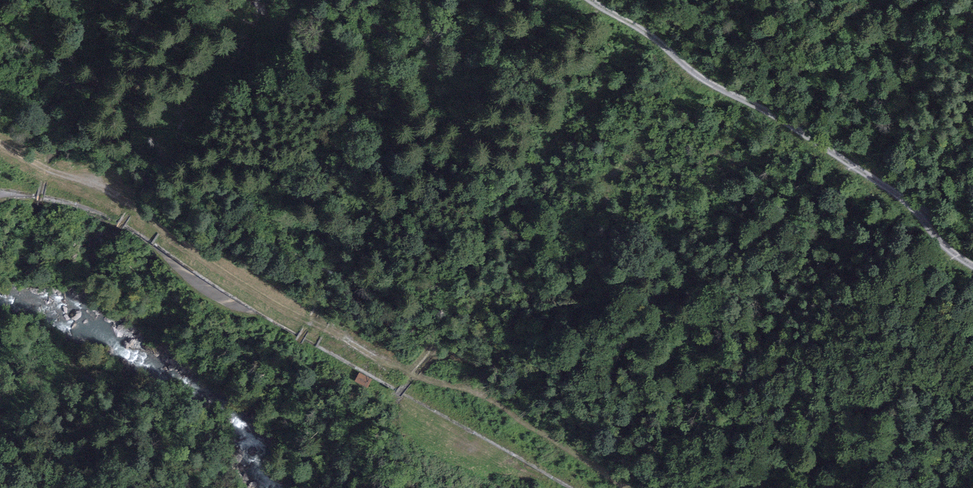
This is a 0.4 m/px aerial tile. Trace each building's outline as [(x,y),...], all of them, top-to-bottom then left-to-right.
[(360,374),(356,380),(367,386),(371,380),(360,374)]
